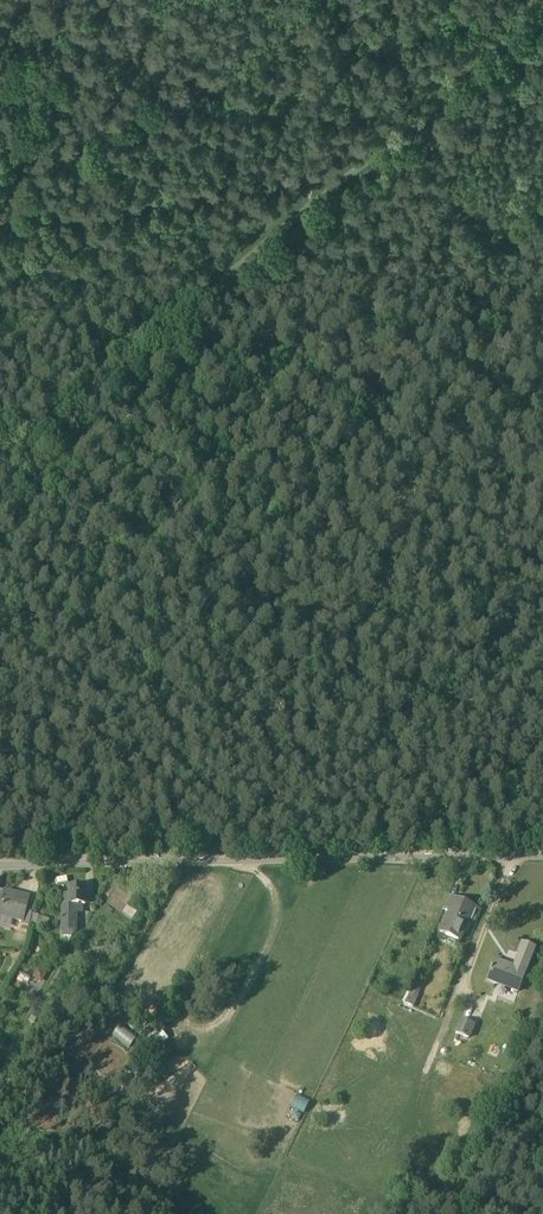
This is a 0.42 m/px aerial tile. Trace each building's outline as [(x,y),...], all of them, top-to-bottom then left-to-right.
[(68,888),(68,896),(62,896),(62,936),(71,936),(74,931),(75,905),(85,906),(85,888),(68,888)] [(28,898),(5,892),(1,906),(15,910),(13,919),(22,922),(25,911),(28,898)] [(449,897),(443,910),(450,913),(456,900),(449,897)] [(475,909),(456,900),(450,913),(442,930),(462,939),(475,909)] [(1,906),(0,911),(0,916),(13,919),(15,910),(1,906)] [(32,913),(25,911),(22,922),(21,926),(28,927),(32,913)] [(515,969),(496,962),(488,982),(498,986),(499,983),(514,989),(518,979),(524,981),(527,974),(526,974),(536,949),(523,944),(519,954),(521,954),(515,969)] [(37,969),(33,979),(43,983),(47,973),(37,969)] [(475,1027),(462,1022),(457,1035),(470,1041),(475,1027)] [(298,1099),(292,1112),(305,1118),(311,1105),(298,1099)]
